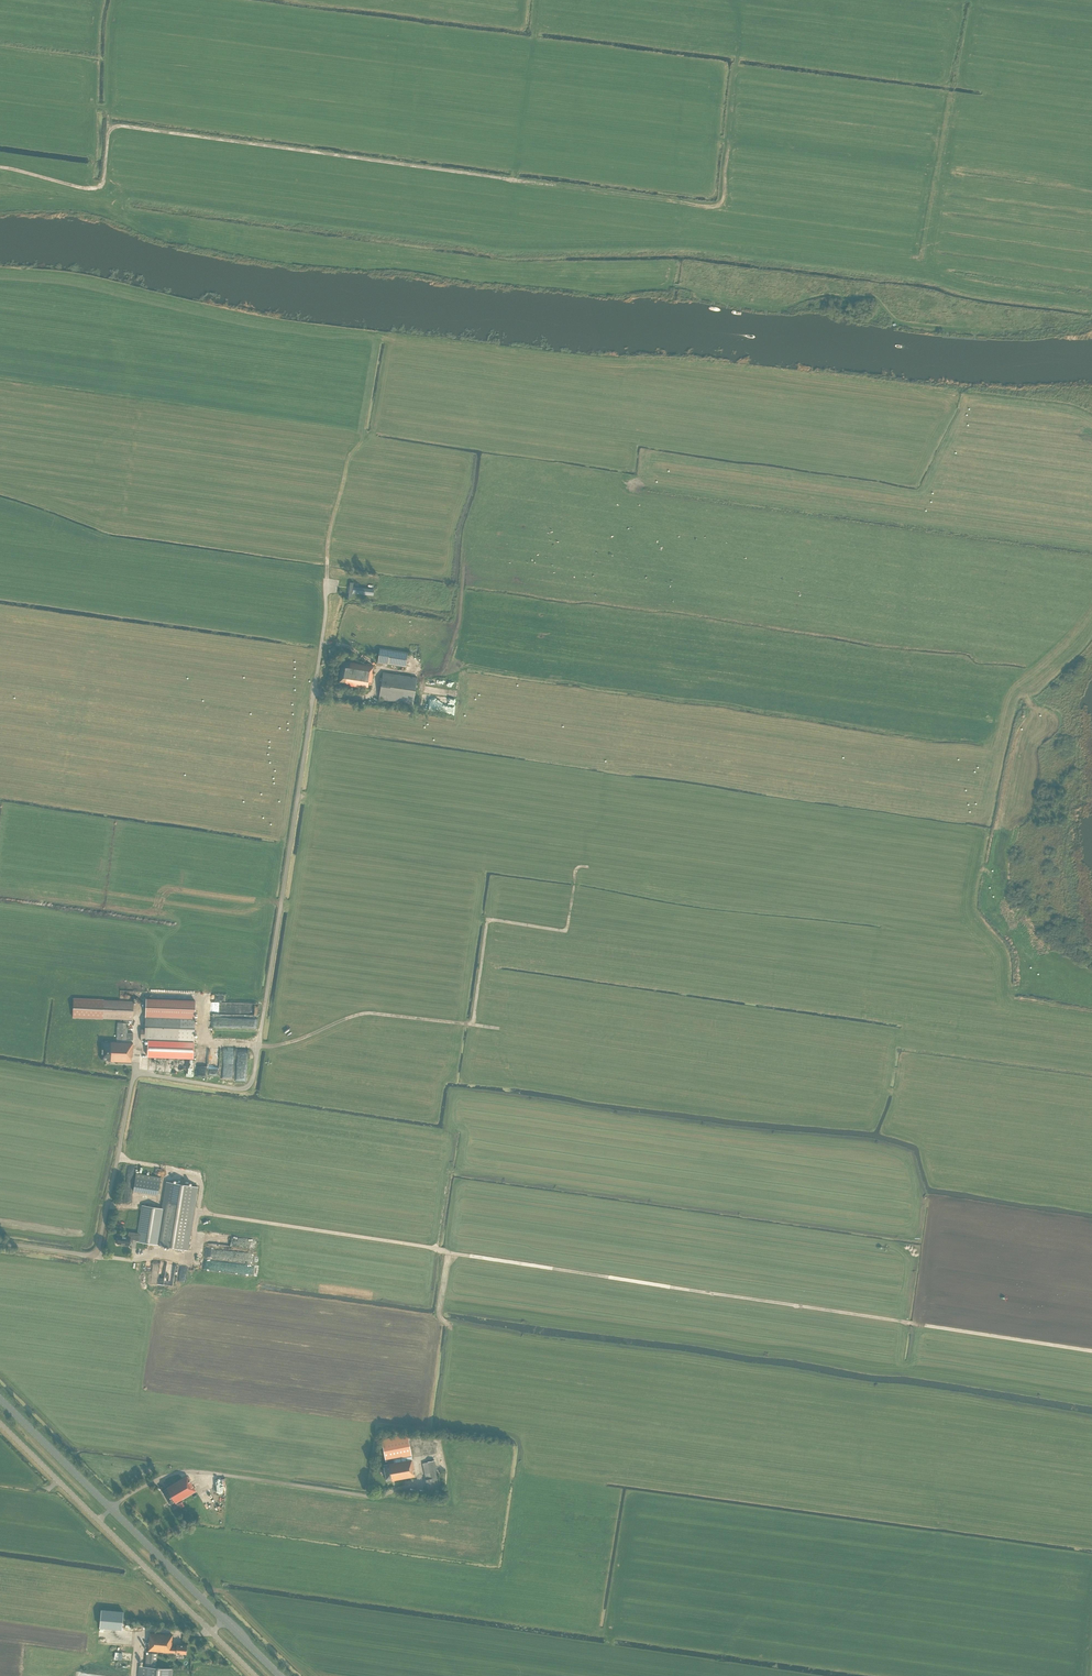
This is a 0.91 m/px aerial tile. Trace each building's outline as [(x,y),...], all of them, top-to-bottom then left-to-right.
[(373,595),(373,589),(354,587),(353,593),(373,595)] [(387,664),(405,667),(407,653),(380,648),(377,662),(387,664)] [(372,686),(371,686),(373,672),(372,672),(373,666),(342,661),(339,683),(346,684),(346,685),(370,689),(371,688),(372,688),(372,686)] [(379,699),(413,704),(417,678),(383,672),(379,699)] [(439,697),(425,694),(423,699),(437,703),(439,697)] [(124,1019),(123,1023),(117,1022),(117,1039),(135,1040),(135,1033),(127,1033),(128,1020),(133,1020),(134,1001),(74,998),(73,1017),(124,1019)] [(196,1001),(146,999),(146,1013),(145,1028),(141,1028),(140,1040),(149,1041),(148,1056),(194,1057),(195,1015),(196,1001)] [(131,1056),(132,1056),(133,1043),(102,1042),(101,1060),(108,1060),(108,1061),(131,1062),(131,1056)] [(199,1047),(197,1074),(206,1074),(207,1048),(199,1047)] [(209,1065),(218,1065),(219,1048),(210,1048),(209,1065)] [(236,1064),(236,1080),(248,1080),(248,1049),(237,1049),(237,1058),(235,1058),(235,1064),(236,1064)] [(208,1068),(208,1076),(219,1075),(218,1067),(208,1068)] [(133,1191),(158,1195),(161,1177),(136,1173),(133,1191)] [(195,1207),(198,1187),(166,1182),(162,1208),(142,1205),(138,1233),(129,1232),(128,1237),(119,1235),(117,1244),(129,1246),(130,1239),(137,1240),(136,1242),(172,1247),(172,1250),(182,1252),(183,1249),(189,1250),(195,1207)] [(202,1258),(201,1269),(253,1276),(255,1265),(202,1258)] [(412,1457),(407,1434),(382,1439),(386,1461),(388,1461),(388,1464),(383,1465),(387,1481),(390,1481),(415,1476),(412,1459),(394,1463),(393,1460),(412,1457)] [(423,1463),(429,1495),(441,1493),(435,1460),(428,1462),(423,1463)] [(162,1491),(171,1505),(175,1503),(196,1491),(187,1476),(170,1486),(171,1487),(167,1489),(167,1488),(162,1491)] [(123,1612),(101,1610),(100,1627),(122,1629),(123,1612)] [(150,1633),(150,1638),(149,1638),(148,1651),(148,1652),(147,1652),(146,1667),(140,1666),(139,1675),(170,1675),(171,1669),(156,1667),(157,1653),(150,1652),(150,1651),(171,1653),(171,1652),(176,1653),(186,1654),(187,1645),(177,1645),(176,1647),(171,1647),(172,1635),(150,1633)]
